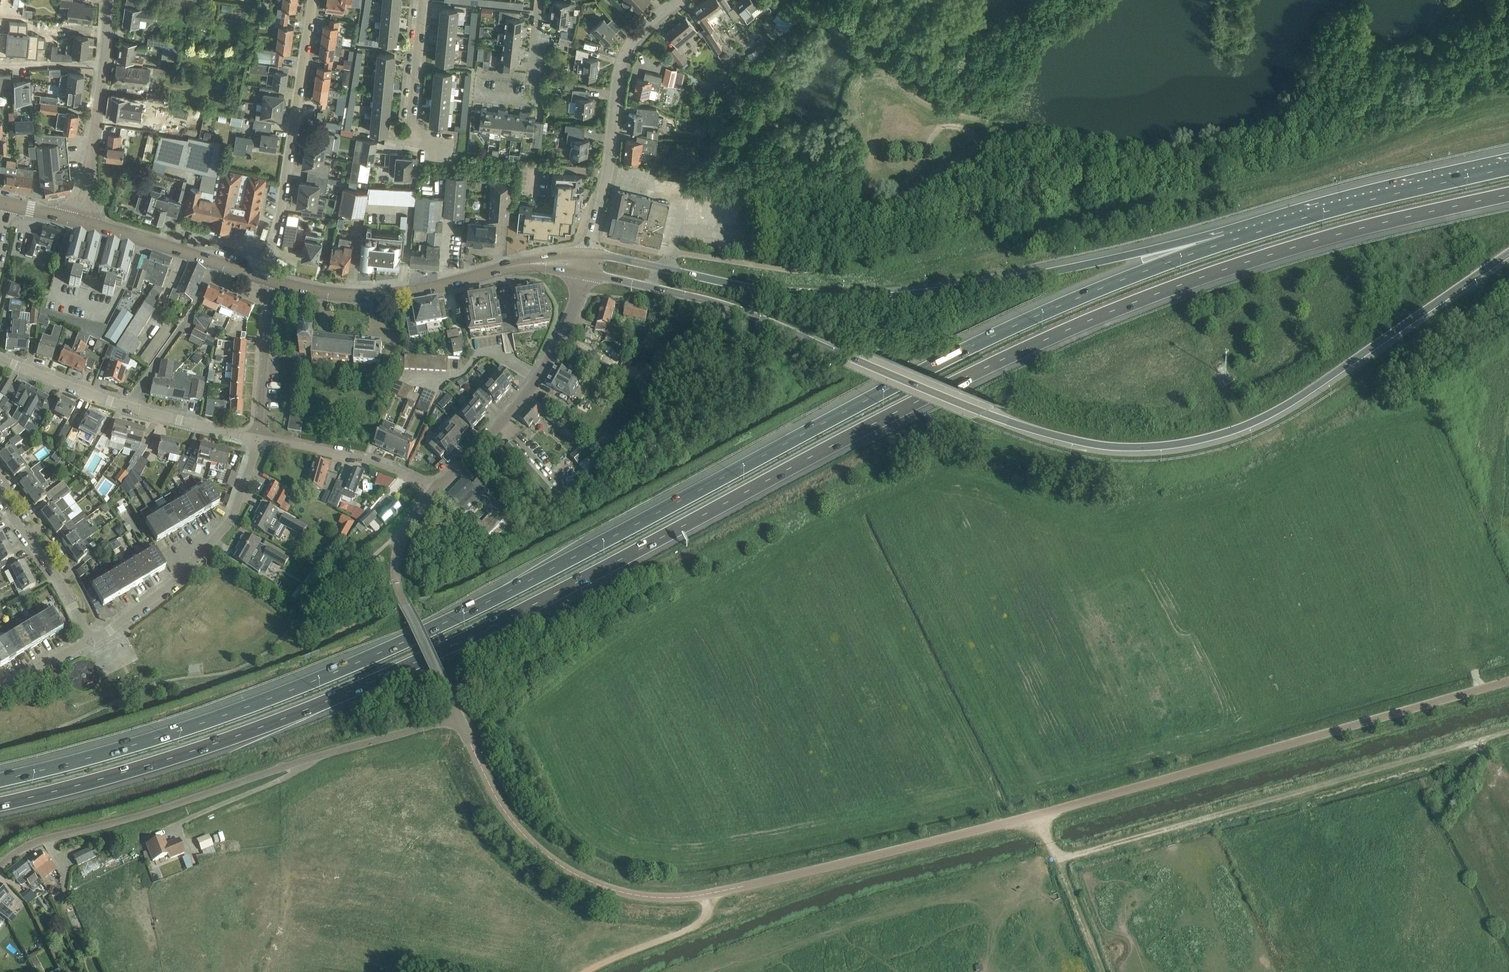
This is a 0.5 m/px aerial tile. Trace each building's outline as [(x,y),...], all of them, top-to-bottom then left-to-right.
[(59,7),(67,8),(66,18),(80,20),(90,21),(92,6),(77,4),(78,2),(72,1),(72,0),(60,0),(59,7)] [(137,0),(127,0),(123,23),(139,26),(140,17),(153,19),(158,19),(159,19),(160,19),(161,18),(161,17),(162,13),(162,12),(161,11),(160,10),(154,10),(136,7),(137,0)] [(282,8),(283,8),(282,16),(288,17),(289,10),(296,10),(297,0),(283,0),(282,8)] [(326,10),(344,12),(345,5),(351,5),(352,0),(327,0),(326,10)] [(631,4),(637,11),(648,0),(623,0),(623,2),(623,3),(624,4),(625,5),(626,6),(628,6),(630,5),(631,4)] [(706,1),(715,13),(722,7),(725,11),(731,7),(726,0),(708,0),(706,1)] [(742,13),(738,16),(742,21),(745,18),(747,21),(765,8),(759,0),(753,0),(752,0),(740,0),(735,4),(736,5),(742,13)] [(550,5),(549,12),(569,14),(569,8),(574,9),(575,3),(553,1),(552,5),(550,5)] [(715,13),(706,1),(694,10),(708,30),(703,33),(715,51),(721,46),(716,38),(720,35),(707,18),(715,13)] [(382,15),(398,17),(400,4),(384,2),(382,15)] [(737,16),(742,13),(736,5),(728,11),(734,19),(737,16)] [(440,21),(456,23),(458,10),(442,8),(440,21)] [(780,8),(773,19),(776,22),(774,24),(784,31),(794,17),(780,8)] [(505,28),(526,30),(527,25),(524,25),(524,19),(520,18),(520,12),(507,10),(500,10),(499,21),(505,21),(505,28)] [(569,14),(549,12),(548,19),(551,19),(550,23),(572,26),(573,20),(568,20),(569,14)] [(397,30),(398,17),(382,15),(381,28),(397,30)] [(278,38),(292,39),(294,27),(287,26),(288,19),(281,18),(281,25),(280,25),(278,38)] [(597,36),(605,44),(613,36),(611,34),(615,31),(616,32),(621,27),(612,18),(607,22),(604,19),(592,30),(590,32),(595,38),(597,36)] [(697,31),(692,25),(686,18),(667,34),(678,47),(697,31)] [(323,30),(321,44),(335,46),(337,33),(339,21),(331,19),(330,25),(324,24),(323,30)] [(720,19),(716,21),(721,28),(725,26),(720,19)] [(440,21),(439,34),(455,36),(456,23),(440,21)] [(7,56),(7,52),(16,52),(18,22),(9,22),(9,23),(9,32),(0,31),(0,55),(7,56)] [(18,22),(16,52),(25,53),(25,57),(36,58),(38,37),(38,34),(27,34),(27,23),(18,22)] [(365,38),(367,27),(361,26),(359,43),(373,45),(379,46),(380,41),(396,43),(397,30),(381,28),(381,35),(376,35),(376,40),(374,40),(374,39),(365,38)] [(526,35),(526,30),(505,28),(504,34),(498,33),(497,38),(522,40),(522,34),(526,35)] [(439,34),(438,48),(454,49),(455,36),(439,34)] [(88,37),(78,36),(74,36),(73,45),(65,44),(65,52),(56,51),(57,46),(51,45),(51,60),(72,61),(72,55),(86,56),(88,37)] [(571,46),(573,40),(560,36),(558,42),(571,46)] [(148,37),(147,44),(168,46),(176,47),(177,42),(169,41),(169,39),(148,37)] [(269,63),(281,64),(283,51),(290,52),(292,39),(278,38),(276,50),(256,47),(254,60),(269,62),(269,63)] [(503,49),(524,51),(524,47),(521,46),(522,40),(497,38),(497,43),(503,44),(503,49)] [(147,45),(130,43),(121,41),(118,60),(142,63),(143,57),(135,55),(136,51),(146,52),(147,45)] [(340,54),(341,47),(341,46),(335,46),(321,44),(319,57),(326,58),(325,65),(331,66),(332,59),(333,59),(334,53),(340,54)] [(675,46),(666,55),(673,62),(676,60),(681,66),(687,60),(675,46)] [(575,57),(582,58),(582,62),(581,62),(581,63),(579,62),(578,73),(580,73),(580,74),(582,75),(582,77),(596,79),(597,71),(598,71),(598,67),(597,67),(598,59),(588,58),(589,51),(577,47),(575,57)] [(453,62),(454,49),(438,48),(437,61),(453,62)] [(524,51),(503,49),(502,60),(500,60),(499,70),(509,71),(509,67),(514,68),(515,62),(519,62),(520,56),(523,56),(524,51)] [(357,50),(355,64),(361,65),(363,51),(357,50)] [(756,50),(748,54),(750,60),(759,56),(756,50)] [(377,66),(393,68),(395,55),(379,53),(377,66)] [(281,64),(269,63),(269,64),(250,61),(249,71),(268,73),(266,83),(276,85),(286,86),(288,72),(278,71),(279,65),(281,66),(281,64)] [(355,64),(353,77),(359,78),(361,65),(355,64)] [(150,70),(127,67),(117,65),(114,85),(147,90),(150,70)] [(315,86),(329,88),(331,75),(336,76),(337,69),(318,66),(315,86)] [(392,81),(393,68),(377,66),(376,79),(392,81)] [(675,76),(677,69),(667,67),(663,83),(671,85),(672,84),(679,86),(681,78),(675,76)] [(66,86),(82,88),(83,75),(68,73),(60,75),(60,68),(49,69),(43,69),(44,74),(49,74),(49,75),(60,75),(59,85),(66,86)] [(434,84),(450,86),(451,79),(456,79),(457,73),(436,71),(434,84)] [(656,98),(658,89),(659,90),(662,75),(645,71),(643,79),(637,77),(633,94),(656,98)] [(11,86),(10,73),(0,74),(0,92),(2,92),(2,86),(11,86)] [(357,91),(359,78),(353,77),(351,90),(357,91)] [(214,79),(214,86),(226,87),(227,79),(222,78),(222,80),(214,79)] [(391,94),(392,81),(376,79),(375,93),(391,94)] [(14,102),(20,102),(20,104),(32,103),(30,80),(13,81),(14,102)] [(586,90),(573,89),(573,83),(565,82),(564,89),(573,90),(571,100),(576,100),(575,112),(592,114),(594,98),(585,97),(586,90)] [(450,93),(450,86),(434,84),(433,97),(449,99),(453,99),(454,94),(450,93)] [(82,88),(66,86),(65,92),(60,91),(59,98),(80,101),(82,88)] [(264,97),(263,104),(286,107),(285,106),(285,99),(284,99),(284,95),(274,94),(275,88),(265,87),(260,86),(258,97),(264,97)] [(327,100),(329,88),(315,86),(313,98),(320,99),(319,106),(325,107),(326,100),(327,100)] [(338,97),(336,112),(343,114),(347,90),(343,90),(342,97),(338,97)] [(355,104),(357,91),(351,90),(349,103),(355,104)] [(375,93),(374,106),(390,107),(391,94),(375,93)] [(40,102),(57,104),(57,97),(41,95),(40,102)] [(112,97),(110,115),(120,116),(139,119),(142,101),(112,97)] [(448,112),(449,99),(433,97),(432,111),(448,112)] [(55,113),(57,104),(40,102),(39,111),(55,113)] [(349,103),(346,116),(353,117),(355,104),(349,103)] [(286,107),(263,104),(262,110),(257,109),(255,119),(254,119),(272,122),(270,121),(271,116),(281,117),(282,114),(283,114),(285,107),(286,107)] [(388,120),(390,107),(374,106),(372,119),(388,120)] [(490,136),(492,112),(486,111),(487,108),(482,107),(481,111),(475,110),(473,130),(479,131),(485,139),(490,136)] [(638,107),(637,114),(629,113),(627,130),(641,131),(642,123),(658,124),(659,112),(657,109),(638,107)] [(498,112),(492,112),(490,136),(494,137),(495,130),(501,131),(503,110),(498,109),(498,112)] [(506,138),(511,138),(514,114),(508,113),(508,110),(503,110),(501,131),(507,131),(506,138)] [(78,114),(68,113),(57,111),(54,128),(75,131),(78,114)] [(446,125),(448,112),(432,111),(430,124),(446,125)] [(514,114),(511,138),(522,140),(522,133),(525,112),(520,112),(520,115),(514,114)] [(530,113),(525,112),(522,133),(533,134),(534,134),(532,145),(542,146),(543,133),(547,133),(548,124),(544,123),(544,122),(535,121),(535,116),(529,116),(530,113)] [(232,115),(231,123),(242,126),(244,118),(232,115)] [(353,117),(346,116),(344,129),(341,128),(340,134),(353,136),(354,130),(351,129),(353,117)] [(33,119),(14,120),(15,133),(34,132),(33,119)] [(240,151),(252,153),(253,144),(260,145),(266,146),(276,148),(278,135),(270,134),(271,129),(272,122),(254,119),(253,126),(256,127),(255,135),(243,134),(241,143),(240,151)] [(387,133),(388,120),(372,119),(371,132),(387,133)] [(582,131),(581,131),(581,125),(566,123),(565,129),(568,130),(567,141),(572,141),(571,153),(587,155),(589,140),(581,139),(582,131)] [(305,154),(324,157),(325,150),(332,151),(335,134),(323,131),(321,144),(307,142),(305,154)] [(74,176),(70,177),(66,135),(37,133),(34,132),(35,145),(36,157),(40,157),(41,183),(42,196),(46,196),(66,191),(71,184),(74,179),(74,176)] [(121,136),(119,135),(109,134),(107,158),(123,160),(124,151),(117,150),(118,142),(120,142),(121,136)] [(179,175),(183,160),(188,136),(160,134),(152,168),(179,175)] [(657,137),(650,136),(637,134),(636,141),(626,140),(625,160),(640,161),(641,150),(656,152),(657,137)] [(188,136),(183,160),(204,165),(219,168),(224,144),(188,136)] [(364,140),(362,148),(376,150),(377,142),(364,140)] [(29,157),(36,157),(35,145),(35,146),(29,146),(28,146),(29,157)] [(376,150),(362,148),(362,150),(360,162),(374,164),(376,150)] [(360,162),(362,150),(355,149),(353,161),(360,162)] [(411,176),(415,176),(416,167),(412,167),(413,157),(398,156),(398,153),(390,153),(389,166),(390,168),(390,171),(392,173),(393,175),(395,176),(395,177),(411,178),(411,176)] [(318,168),(316,176),(328,177),(330,164),(323,163),(324,157),(305,154),(303,166),(318,168)] [(0,165),(0,171),(4,172),(3,176),(2,185),(16,188),(18,174),(16,174),(17,167),(16,167),(5,165),(0,165)] [(18,174),(16,188),(31,190),(33,177),(32,177),(34,169),(17,166),(17,167),(16,174),(18,174)] [(260,209),(261,204),(266,178),(219,168),(218,175),(203,172),(199,189),(191,187),(185,213),(213,220),(212,228),(229,231),(230,223),(248,227),(247,232),(253,233),(254,228),(256,229),(260,210),(260,209)] [(581,176),(553,173),(551,185),(558,186),(555,215),(532,212),(532,206),(520,204),(517,233),(525,234),(525,232),(529,233),(528,238),(553,240),(554,234),(557,235),(557,236),(565,237),(566,229),(574,230),(576,218),(581,218),(584,188),(579,188),(579,184),(580,184),(581,176)] [(447,175),(445,199),(443,215),(464,216),(467,177),(447,175)] [(301,182),(299,193),(318,196),(319,190),(326,191),(328,177),(316,176),(315,184),(301,182)] [(181,201),(184,192),(188,181),(181,179),(175,198),(169,196),(169,197),(164,196),(165,191),(161,190),(161,191),(151,188),(148,198),(140,195),(136,208),(144,210),(144,211),(153,214),(152,215),(163,219),(167,208),(177,212),(180,201),(181,201)] [(492,180),(488,220),(508,222),(512,182),(492,180)] [(364,216),(368,192),(343,187),(338,211),(364,216)] [(660,245),(669,204),(653,200),(653,199),(633,194),(627,192),(618,190),(609,233),(660,245)] [(318,196),(299,193),(297,205),(312,207),(311,215),(320,217),(322,217),(324,204),(317,202),(318,196)] [(438,268),(440,254),(441,243),(442,229),(443,215),(445,199),(417,197),(414,226),(415,226),(414,240),(426,241),(427,242),(419,241),(418,249),(412,249),(410,265),(438,268)] [(288,217),(283,243),(295,245),(295,241),(301,242),(301,244),(303,245),(302,252),(303,252),(302,258),(308,259),(308,260),(318,262),(318,261),(320,251),(323,238),(314,236),(306,234),(305,239),(296,237),(298,225),(296,225),(297,219),(288,217)] [(496,225),(469,223),(467,243),(483,245),(483,243),(494,244),(496,225)] [(62,245),(65,233),(61,231),(44,226),(40,238),(31,235),(25,255),(32,257),(35,245),(45,248),(44,250),(57,254),(62,245)] [(377,237),(362,235),(359,267),(374,269),(375,265),(377,265),(377,267),(399,269),(402,239),(379,237),(379,239),(377,239),(377,237)] [(72,236),(64,265),(67,266),(66,271),(72,273),(71,276),(68,284),(79,287),(81,278),(82,275),(91,278),(92,272),(93,269),(96,270),(102,246),(99,245),(100,244),(72,236)] [(348,269),(350,259),(354,240),(339,237),(338,246),(333,245),(329,264),(337,266),(337,267),(348,269)] [(102,246),(96,270),(98,270),(97,274),(96,279),(105,281),(104,285),(104,284),(102,293),(112,296),(114,287),(115,284),(121,285),(122,280),(126,281),(134,252),(105,245),(104,246),(102,246)] [(138,271),(132,290),(140,293),(143,281),(149,283),(148,284),(161,289),(164,282),(163,282),(168,269),(172,260),(152,252),(150,257),(149,260),(142,258),(138,271)] [(205,271),(188,264),(176,292),(173,290),(169,297),(167,296),(166,299),(176,303),(179,296),(192,302),(205,271)] [(22,286),(9,283),(6,296),(19,299),(22,286)] [(218,306),(224,292),(209,286),(203,299),(218,306)] [(115,348),(131,357),(140,342),(136,338),(153,310),(151,308),(162,290),(154,287),(115,348)] [(471,339),(502,334),(507,333),(512,332),(512,334),(550,328),(547,311),(548,310),(547,307),(546,306),(546,303),(544,304),(542,289),(530,291),(530,292),(525,293),(525,292),(495,297),(494,293),(482,295),(482,296),(477,297),(477,296),(465,298),(468,313),(466,313),(470,333),(471,339)] [(232,313),(238,299),(224,292),(218,306),(232,313)] [(39,314),(65,323),(67,316),(45,310),(47,300),(41,298),(39,314)] [(254,306),(238,299),(232,313),(247,320),(254,306)] [(16,352),(20,313),(20,302),(10,300),(9,311),(12,311),(10,335),(7,335),(6,336),(4,336),(3,341),(6,341),(5,351),(16,352)] [(429,317),(426,318),(427,325),(441,323),(441,321),(447,320),(446,311),(439,312),(438,303),(437,300),(427,302),(429,317)] [(426,326),(427,325),(426,318),(429,317),(427,302),(412,305),(415,319),(406,321),(410,340),(419,338),(418,334),(427,333),(426,326)] [(609,325),(612,315),(615,305),(603,302),(595,330),(607,333),(604,341),(615,344),(617,336),(614,335),(616,327),(609,325)] [(646,320),(646,319),(648,309),(626,304),(624,315),(646,320)] [(20,313),(16,352),(27,353),(29,337),(25,337),(26,325),(37,326),(39,312),(31,311),(31,314),(20,313)] [(104,339),(114,345),(132,317),(122,311),(104,339)] [(41,315),(38,324),(48,327),(50,319),(41,315)] [(65,325),(70,328),(73,317),(67,316),(65,323),(65,325)] [(205,331),(208,323),(194,316),(193,325),(205,331)] [(73,317),(70,328),(75,330),(78,319),(73,317)] [(75,330),(81,333),(84,320),(78,319),(75,330)] [(229,319),(221,337),(235,338),(236,334),(228,333),(233,321),(229,319)] [(89,321),(84,320),(81,333),(86,335),(89,321)] [(86,335),(91,337),(95,323),(89,321),(86,335)] [(91,337),(96,340),(100,324),(95,323),(91,337)] [(99,341),(107,326),(100,324),(96,340),(99,341)] [(218,326),(215,333),(221,335),(224,329),(218,326)] [(54,351),(60,329),(54,327),(48,346),(40,343),(39,346),(36,356),(51,360),(54,351)] [(153,361),(170,333),(161,327),(143,355),(153,361)] [(204,343),(207,336),(194,329),(191,336),(204,343)] [(453,356),(463,355),(460,341),(458,330),(446,332),(448,343),(451,343),(453,356)] [(58,363),(70,368),(84,334),(79,332),(74,342),(71,350),(64,348),(58,363)] [(82,355),(87,343),(90,337),(84,334),(70,368),(82,373),(84,367),(91,370),(95,362),(88,359),(88,358),(82,355)] [(207,336),(204,343),(212,347),(214,340),(207,336)] [(300,339),(299,352),(312,354),(311,356),(313,356),(321,357),(354,360),(356,342),(315,338),(313,337),(313,340),(300,339)] [(97,340),(93,351),(99,353),(104,358),(108,347),(109,345),(97,340)] [(234,342),(233,357),(244,358),(246,343),(234,342)] [(382,344),(356,342),(354,360),(354,362),(380,365),(382,344)] [(115,349),(108,347),(104,358),(117,364),(117,362),(128,366),(131,358),(115,349)] [(401,367),(401,357),(384,356),(383,365),(383,366),(401,367)] [(430,357),(417,356),(416,370),(429,370),(430,357)] [(243,373),(244,358),(233,357),(231,372),(243,373)] [(448,358),(436,357),(435,371),(447,372),(448,358)] [(172,386),(174,373),(184,363),(172,362),(172,364),(161,362),(159,375),(155,375),(154,381),(153,381),(150,395),(166,398),(169,385),(172,386)] [(125,370),(116,367),(108,364),(104,379),(120,385),(125,370)] [(582,391),(573,387),(578,378),(555,366),(546,384),(568,396),(570,393),(578,398),(582,391)] [(489,382),(503,395),(511,387),(510,386),(508,384),(513,379),(501,369),(489,382)] [(206,371),(205,381),(213,382),(214,372),(206,371)] [(242,388),(243,373),(231,372),(230,387),(242,388)] [(204,378),(174,373),(172,386),(169,385),(166,398),(182,401),(183,397),(189,399),(200,401),(204,378)] [(3,396),(12,383),(5,379),(0,387),(0,394),(3,396)] [(397,396),(403,383),(397,381),(391,393),(397,396)] [(489,382),(477,395),(489,406),(493,401),(496,403),(503,395),(489,382)] [(11,385),(7,391),(16,396),(12,403),(19,407),(17,411),(12,419),(16,423),(17,423),(24,410),(35,390),(22,383),(19,389),(11,385)] [(403,383),(397,396),(403,398),(408,386),(403,383)] [(412,392),(414,389),(408,386),(403,398),(407,400),(408,401),(412,392)] [(229,402),(241,403),(242,388),(230,387),(229,402)] [(425,404),(430,391),(424,389),(419,401),(425,404)] [(17,423),(19,424),(24,428),(35,409),(46,415),(52,402),(46,399),(48,397),(35,390),(24,410),(17,423)] [(430,391),(425,404),(430,406),(436,394),(430,391)] [(408,401),(415,404),(419,395),(412,392),(408,401)] [(447,394),(442,399),(448,404),(453,399),(447,394)] [(477,395),(465,408),(479,421),(487,413),(484,410),(489,406),(477,395)] [(543,405),(547,409),(554,414),(561,407),(550,398),(543,405)] [(67,421),(75,407),(61,400),(59,405),(54,402),(50,409),(55,412),(53,416),(54,419),(57,421),(60,420),(61,418),(67,421)] [(242,403),(241,403),(229,402),(207,400),(205,416),(212,418),(213,407),(223,408),(223,417),(241,418),(242,403)] [(408,401),(407,400),(401,414),(405,416),(409,406),(414,408),(415,404),(408,401)] [(540,420),(538,418),(543,412),(534,403),(519,419),(529,428),(533,423),(535,426),(540,420)] [(465,408),(453,421),(465,432),(469,427),(471,429),(472,429),(479,421),(465,408)] [(550,422),(554,417),(555,416),(553,415),(554,414),(547,409),(542,415),(544,417),(550,422)] [(10,420),(9,420),(2,412),(0,410),(0,419),(0,427),(10,420)] [(98,441),(101,436),(97,433),(103,421),(89,414),(80,431),(98,441)] [(288,431),(301,433),(301,431),(303,418),(290,416),(288,431)] [(550,422),(580,447),(584,444),(554,417),(550,422)] [(0,427),(0,443),(4,439),(0,434),(8,428),(8,429),(16,423),(11,419),(10,420),(0,427)] [(384,421),(377,436),(373,445),(385,450),(393,432),(396,426),(384,421)] [(465,432),(453,421),(441,434),(455,447),(463,439),(460,436),(465,432)] [(123,446),(129,426),(115,422),(109,442),(116,444),(123,446)] [(11,430),(16,437),(18,435),(26,430),(24,428),(19,424),(11,430)] [(57,438),(63,441),(70,427),(65,424),(57,438)] [(129,426),(123,446),(123,448),(136,452),(128,463),(130,464),(126,470),(130,472),(131,471),(140,456),(142,453),(146,446),(140,443),(141,440),(144,431),(129,426)] [(66,439),(74,443),(79,433),(71,428),(66,439)] [(396,455),(404,436),(393,432),(385,450),(396,455)] [(448,455),(455,447),(441,434),(429,447),(441,458),(445,453),(448,455)] [(18,435),(16,437),(9,443),(12,447),(22,440),(18,435)] [(108,439),(101,436),(98,441),(95,447),(95,448),(93,451),(99,454),(100,451),(101,451),(108,439)] [(404,436),(396,455),(407,460),(415,442),(404,436)] [(606,438),(595,448),(604,458),(615,449),(606,438)] [(158,453),(158,455),(164,456),(164,454),(169,456),(168,461),(177,463),(181,457),(177,456),(180,444),(161,439),(158,453)] [(570,457),(578,466),(592,453),(584,444),(580,447),(570,457)] [(211,463),(215,449),(201,445),(197,459),(196,458),(190,455),(189,459),(183,456),(175,469),(182,473),(184,470),(194,473),(197,465),(202,467),(204,461),(211,463)] [(20,456),(25,452),(21,448),(13,454),(9,448),(0,455),(0,459),(6,467),(20,456)] [(215,449),(211,463),(219,465),(217,471),(226,473),(223,485),(231,487),(235,473),(224,470),(224,467),(225,467),(228,452),(215,449)] [(592,453),(578,466),(586,475),(600,462),(592,453)] [(30,470),(20,456),(6,467),(14,477),(18,474),(21,477),(30,471),(30,470)] [(140,456),(131,471),(140,477),(147,461),(140,456)] [(432,456),(427,461),(432,465),(436,460),(432,456)] [(322,490),(326,474),(329,465),(313,461),(307,486),(322,490)] [(39,463),(30,470),(30,471),(33,475),(19,485),(27,495),(45,482),(38,473),(43,469),(39,463)] [(121,469),(114,479),(121,484),(128,474),(121,469)] [(352,500),(353,499),(355,499),(356,495),(355,494),(363,473),(352,469),(347,484),(337,480),(328,504),(337,509),(342,496),(352,500)] [(130,472),(128,475),(134,486),(141,481),(130,472)] [(379,472),(375,482),(392,490),(397,479),(379,472)] [(192,476),(179,473),(185,483),(193,478),(192,476)] [(124,492),(134,486),(128,475),(120,486),(124,492)] [(448,494),(455,501),(462,508),(477,493),(482,498),(480,500),(498,518),(482,533),(492,543),(511,524),(511,521),(488,492),(489,491),(476,479),(471,484),(464,478),(448,494)] [(144,481),(143,482),(147,490),(151,488),(144,481)] [(51,499),(67,487),(63,482),(44,495),(41,491),(48,486),(45,482),(27,495),(35,506),(46,497),(48,495),(51,499)] [(289,491),(280,487),(271,482),(263,497),(281,506),(280,507),(289,512),(293,506),(284,501),(289,491)] [(208,485),(200,490),(211,509),(219,504),(217,500),(218,499),(219,496),(219,494),(217,491),(215,489),(213,489),(212,489),(211,490),(208,485)] [(48,524),(69,508),(62,499),(71,493),(67,487),(51,499),(55,504),(52,506),(52,505),(41,513),(48,524)] [(195,518),(203,513),(192,495),(193,494),(190,489),(181,494),(184,499),(195,518)] [(192,495),(203,513),(211,509),(200,490),(193,494),(192,495)] [(177,504),(188,522),(195,518),(184,499),(177,504)] [(359,522),(365,528),(369,525),(375,531),(378,531),(380,529),(380,527),(384,523),(386,524),(402,510),(394,501),(377,517),(371,511),(368,514),(364,517),(359,522)] [(276,530),(280,523),(302,535),(306,527),(284,515),(284,516),(277,512),(262,503),(258,512),(259,513),(252,526),(265,533),(266,533),(274,537),(278,530),(276,530)] [(161,513),(172,532),(180,527),(169,508),(169,509),(166,504),(158,508),(161,513)] [(180,527),(188,522),(177,504),(169,508),(180,527)] [(355,507),(350,517),(359,522),(364,517),(368,514),(355,507)] [(70,524),(73,528),(87,517),(82,512),(78,516),(72,513),(69,508),(48,524),(56,534),(70,524)] [(164,536),(172,532),(161,513),(153,518),(164,536)] [(343,525),(338,533),(345,537),(355,521),(344,515),(340,523),(343,525)] [(62,542),(70,552),(89,538),(93,535),(86,526),(90,522),(87,517),(73,528),(76,532),(73,534),(62,542)] [(156,541),(164,536),(153,518),(145,523),(156,541)] [(127,522),(123,524),(127,532),(132,529),(127,522)] [(128,539),(134,536),(131,531),(125,534),(128,539)] [(264,556),(273,561),(284,567),(288,559),(268,548),(259,543),(260,543),(245,535),(236,550),(239,552),(235,559),(247,566),(247,565),(259,573),(264,565),(261,563),(264,556)] [(94,556),(109,545),(110,544),(106,539),(96,546),(93,542),(92,542),(89,538),(70,552),(77,563),(88,554),(91,552),(94,556)] [(113,543),(112,542),(110,544),(109,545),(113,551),(120,546),(117,540),(113,543)] [(142,549),(157,573),(165,568),(151,544),(142,549)] [(5,566),(11,563),(9,559),(13,557),(8,545),(0,549),(0,563),(2,567),(5,566)] [(142,549),(135,553),(149,577),(157,573),(142,549)] [(128,560),(141,582),(149,577),(135,553),(131,556),(132,556),(128,558),(129,559),(128,560)] [(134,587),(141,582),(128,560),(120,564),(134,587)] [(15,561),(11,563),(5,566),(8,570),(4,572),(10,584),(13,583),(12,582),(29,574),(23,563),(17,565),(15,561)] [(126,591),(134,587),(120,564),(113,569),(115,573),(126,591)] [(82,568),(76,571),(80,577),(85,574),(82,568)] [(118,596),(126,591),(115,573),(107,577),(118,596)] [(35,585),(29,574),(12,582),(13,583),(18,594),(20,599),(31,593),(29,589),(35,585)] [(118,596),(107,577),(99,582),(111,601),(118,596)] [(102,605),(111,601),(99,582),(91,587),(102,605)] [(90,590),(86,592),(92,603),(96,600),(90,590)] [(48,606),(40,611),(54,634),(63,629),(48,606)] [(40,611),(33,615),(47,639),(54,634),(40,611)] [(47,639),(33,615),(25,620),(39,643),(47,639)] [(59,616),(56,618),(62,628),(67,625),(62,617),(60,618),(59,616)] [(31,648),(39,643),(25,620),(17,625),(20,630),(31,648)] [(23,653),(31,648),(20,630),(12,634),(23,653)] [(16,657),(23,653),(12,634),(5,639),(16,657)] [(5,639),(0,642),(0,649),(8,662),(16,657),(5,639)] [(219,842),(231,837),(228,830),(216,835),(219,842)] [(204,855),(216,852),(212,834),(199,837),(204,855)] [(170,858),(175,856),(184,853),(178,839),(165,844),(163,838),(146,845),(153,861),(169,855),(170,858)] [(100,855),(94,858),(98,865),(122,853),(118,846),(100,855)] [(94,858),(100,855),(98,849),(91,852),(89,849),(73,856),(78,866),(94,858)] [(57,868),(51,860),(44,852),(41,855),(39,852),(27,862),(33,870),(42,880),(57,868)] [(184,860),(183,861),(187,869),(193,867),(189,858),(184,860)] [(21,861),(8,871),(15,879),(16,881),(16,880),(21,886),(24,890),(29,886),(37,880),(31,873),(27,868),(21,861)] [(6,920),(7,920),(7,919),(10,922),(15,917),(12,914),(0,903),(9,894),(3,889),(0,886),(0,915),(6,920)] [(29,905),(36,898),(29,889),(21,896),(29,905)] [(35,955),(29,958),(36,971),(44,971),(35,955)]
